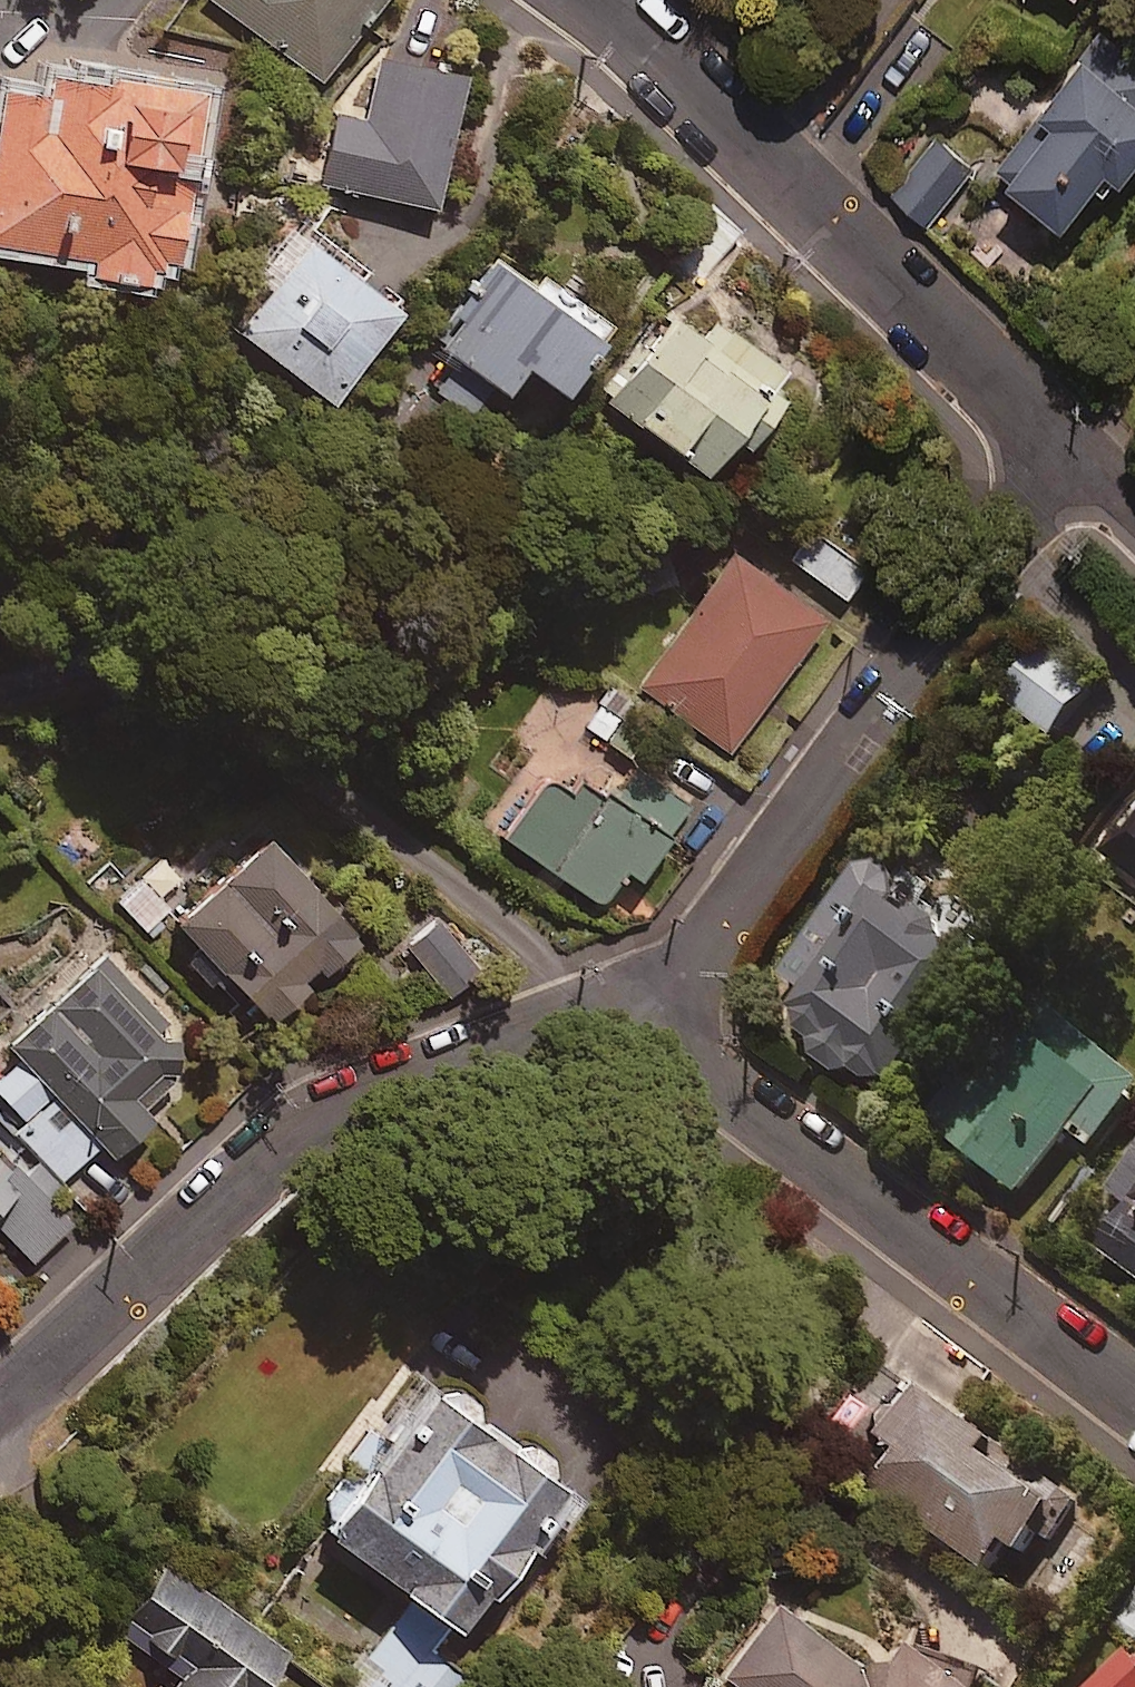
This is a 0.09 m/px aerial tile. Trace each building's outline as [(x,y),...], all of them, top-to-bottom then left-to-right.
[(324,92),(396,0),(207,0),(324,92)] [(1089,9),(1095,0),(1076,0),(1089,9)] [(1006,176),(1021,187),(1014,196),(1074,242),(1117,186),(1130,197),(1134,190),(1134,65),(1108,44),(1006,176)] [(472,83),(385,61),(368,129),(342,123),(325,190),(437,219),(472,83)] [(93,285),(91,302),(156,313),(159,295),(182,299),(213,113),(50,86),(47,101),(4,94),(0,119),(0,269),(93,285)] [(976,172),(935,140),(890,196),(930,228),(976,172)] [(370,277),(310,228),(228,330),(335,415),(405,327),(360,290),(370,277)] [(568,417),(622,348),(537,281),(530,290),(495,262),(425,350),(436,359),(416,384),(469,426),(491,399),(508,413),(529,386),(568,417)] [(608,411),(708,489),(742,445),(758,457),(792,414),(777,401),(793,381),(718,323),(706,338),(681,318),(608,411)] [(822,528),(794,565),(848,606),(876,569),(822,528)] [(639,695),(729,759),(824,626),(735,562),(639,695)] [(1088,682),(1043,648),(1006,698),(1050,731),(1088,682)] [(585,785),(572,804),(552,790),(510,848),(604,916),(628,883),(643,893),(698,816),(640,774),(616,808),(585,785)] [(809,977),(785,1010),(817,1034),(808,1046),(843,1072),(852,1059),(884,1083),(978,955),(948,933),(947,916),(937,903),(925,899),(909,903),(895,893),(909,874),(870,845),(786,960),(809,977)] [(182,938),(273,1037),(361,956),(270,857),(182,938)] [(182,885),(161,862),(115,902),(144,934),(170,912),(162,903),(182,885)] [(478,982),(439,933),(411,956),(449,1005),(478,982)] [(99,960),(0,1054),(0,1120),(56,1179),(94,1143),(112,1162),(149,1127),(136,1114),(183,1069),(147,1032),(158,1021),(99,960)] [(1040,985),(933,1114),(1020,1186),(1072,1122),(1093,1139),(1134,1088),(1134,1063),(1040,985)] [(1110,1184),(1131,1199),(1100,1242),(1134,1267),(1134,1149),(1110,1184)] [(26,1263),(67,1225),(44,1200),(55,1189),(30,1163),(16,1176),(0,1159),(0,1236),(26,1263)] [(328,1492),(335,1497),(319,1519),(457,1621),(566,1473),(553,1464),(557,1458),(533,1441),(529,1446),(481,1411),(485,1405),(460,1387),(456,1392),(427,1371),(381,1435),(374,1430),(328,1492)] [(1012,1545),(1028,1556),(1056,1517),(1071,1528),(1088,1505),(908,1375),(843,1465),(993,1573),(1012,1545)] [(116,1630),(182,1678),(176,1686),(264,1686),(292,1650),(168,1559),(116,1630)] [(1113,1619),(1134,1634),(1134,1587),(1113,1619)] [(778,1600),(726,1673),(745,1686),(983,1686),(913,1637),(884,1677),(778,1600)] [(441,1630),(404,1602),(366,1651),(384,1665),(367,1686),(451,1686),(463,1672),(429,1645),(441,1630)] [(1134,1640),(1085,1686),(1134,1686),(1134,1641),(1134,1640)]
